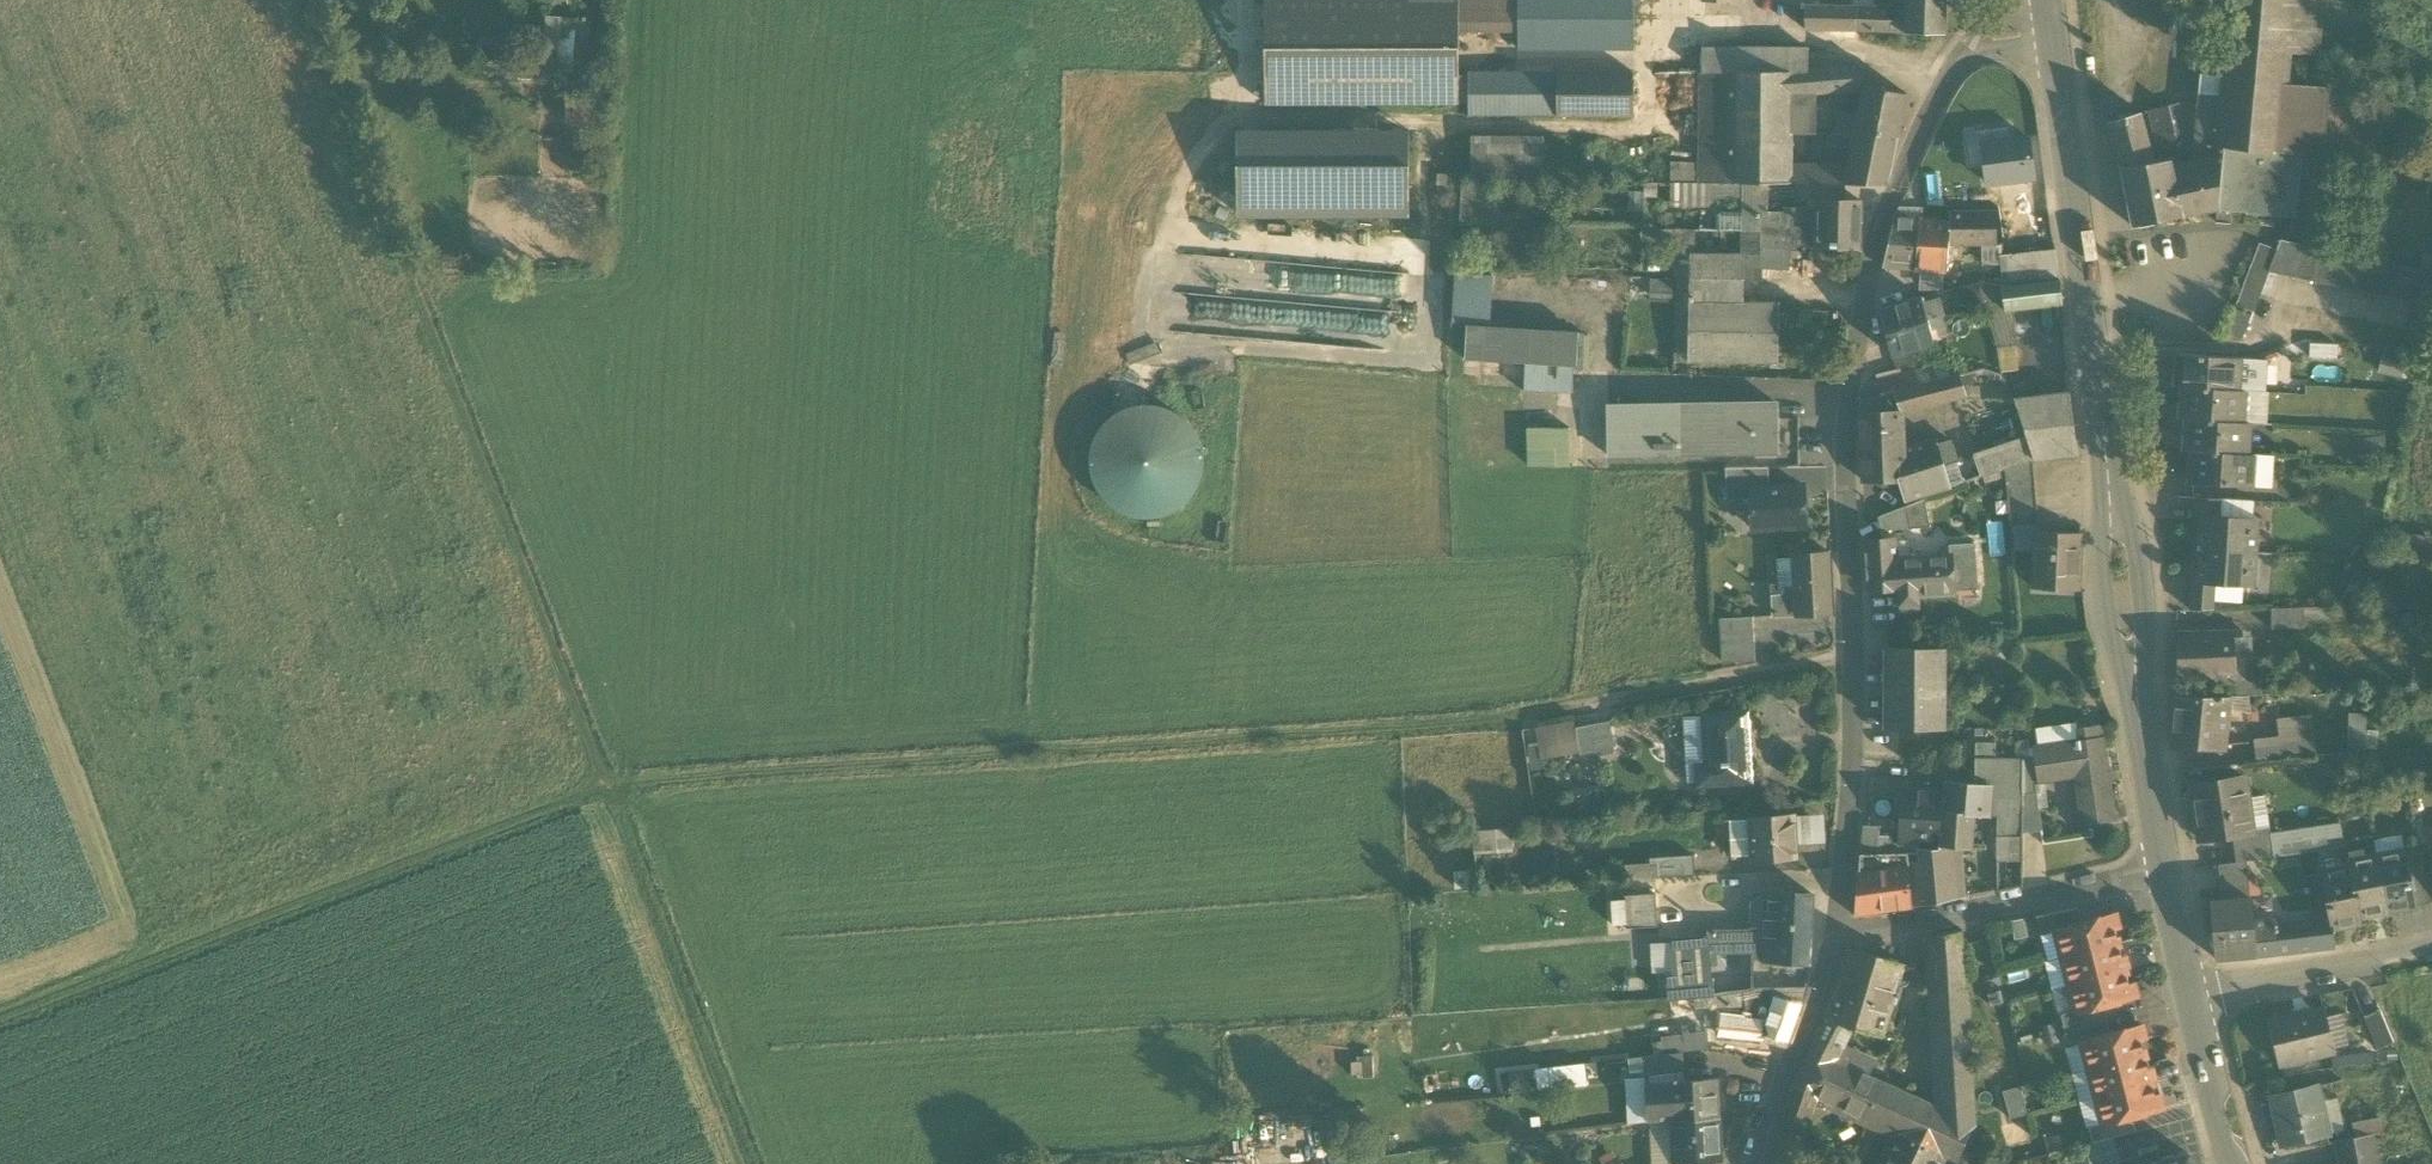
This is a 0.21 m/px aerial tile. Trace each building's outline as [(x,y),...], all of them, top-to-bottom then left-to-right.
[(1459,31),(1459,0),(1266,0),(1266,103),(1458,103),(1458,75),(1459,31)] [(1459,31),(1480,31),(1481,0),(1459,0),(1459,31)] [(1518,0),(1481,0),(1480,31),(1519,31),(1518,0)] [(1634,0),(1518,0),(1519,31),(1519,48),(1634,49),(1634,0)] [(1905,7),(1905,31),(1905,33),(1945,34),(1946,0),(1905,0),(1905,7)] [(2285,52),(2290,0),(2235,0),(2229,76),(2227,97),(2222,146),(2277,151),(2282,83),(2285,52)] [(2285,52),(2318,55),(2322,17),(2323,0),(2290,0),(2285,52)] [(1807,30),(1905,31),(1905,7),(1873,6),(1807,5),(1807,30)] [(560,63),(573,63),(575,20),(563,20),(560,63)] [(591,21),(575,20),(573,63),(588,64),(591,21)] [(1702,48),(1702,72),(1738,66),(1785,72),(1808,70),(1808,48),(1774,48),(1702,48)] [(1785,72),(1785,90),(1863,87),(1864,85),(1865,85),(1864,65),(1808,70),(1785,72)] [(1701,182),(1736,183),(1738,66),(1702,72),(1701,160),(1701,182)] [(1736,183),(1790,183),(1790,166),(1790,161),(1784,143),(1785,90),(1785,72),(1738,66),(1736,183)] [(1468,72),(1468,75),(1468,103),(1468,115),(1557,115),(1557,72),(1468,72)] [(1634,72),(1557,72),(1557,115),(1634,116),(1634,72)] [(2204,74),(2202,94),(2227,97),(2229,76),(2204,74)] [(1468,75),(1458,75),(1458,103),(1468,103),(1468,75)] [(2330,87),(2282,83),(2277,151),(2222,146),(2220,168),(2217,209),(2216,221),(2231,222),(2232,210),(2247,211),(2247,213),(2298,217),(2301,178),(2322,180),(2330,87)] [(1858,114),(1856,129),(1897,137),(1906,94),(1865,85),(1864,85),(1863,87),(1858,114)] [(2209,166),(2220,168),(2222,146),(2227,97),(2202,94),(2196,157),(2210,158),(2209,166)] [(2149,110),(2159,149),(2179,144),(2169,105),(2149,110)] [(1836,134),(1854,138),(1856,129),(1858,114),(1841,111),(1836,134)] [(2108,122),(2121,166),(2154,161),(2139,113),(2108,122)] [(2009,126),(1965,131),(1969,165),(1984,163),(1981,144),(2010,140),(2009,126)] [(1890,170),(1897,137),(1856,129),(1854,138),(1849,168),(1846,184),(1886,184),(1890,170)] [(1409,212),(1409,131),(1237,131),(1237,212),(1409,212)] [(2010,140),(1981,144),(1984,163),(1986,183),(2034,177),(2029,138),(2010,140)] [(1467,179),(1543,180),(1543,141),(1467,140),(1467,179)] [(2196,157),(2196,164),(2209,166),(2210,158),(2196,157)] [(1671,182),(1701,182),(1701,160),(1684,159),(1671,159),(1671,182)] [(2132,225),(2182,215),(2173,168),(2171,159),(2154,161),(2121,166),(2132,225)] [(2196,164),(2173,168),(2182,215),(2217,209),(2220,168),(2209,166),(2196,164)] [(1849,168),(1796,166),(1790,166),(1790,183),(1846,184),(1849,168)] [(1472,203),(1484,204),(1485,183),(1473,183),(1472,203)] [(1709,197),(1742,198),(1742,183),(1709,183),(1709,197)] [(1767,183),(1742,183),(1742,198),(1742,211),(1767,212),(1767,183)] [(1742,211),(1742,212),(1742,231),(1759,231),(1759,249),(1796,250),(1796,246),(1816,247),(1860,249),(1862,202),(1817,200),(1817,209),(1783,208),(1783,212),(1767,212),(1742,211)] [(1900,206),(1895,214),(1921,215),(1922,207),(1900,206)] [(1497,224),(1515,225),(1516,213),(1498,212),(1497,224)] [(1716,230),(1742,231),(1742,212),(1720,212),(1717,216),(1716,230)] [(1949,246),(1963,245),(1981,245),(1997,245),(1998,235),(1959,234),(1959,213),(1949,213),(1949,222),(1951,222),(1949,246)] [(1959,234),(1998,235),(1995,213),(1959,213),(1959,234)] [(1895,267),(1915,268),(1919,219),(1921,220),(1921,215),(1895,214),(1883,266),(1895,267)] [(1949,222),(1921,220),(1919,219),(1915,268),(1915,270),(1920,271),(1944,272),(1947,272),(1948,260),(1949,246),(1951,222),(1949,222)] [(1212,259),(1415,268),(1416,234),(1213,225),(1212,259)] [(1674,361),(1688,361),(1689,301),(1690,254),(1690,229),(1676,229),(1674,361)] [(1742,231),(1741,254),(1743,254),(1743,281),(1759,281),(1760,268),(1789,270),(1790,250),(1759,250),(1759,231),(1742,231)] [(2278,272),(2294,276),(2301,244),(2281,240),(2277,249),(2269,270),(2278,272)] [(2240,304),(2253,309),(2258,298),(2260,293),(2269,270),(2277,249),(2263,243),(2240,304)] [(2294,276),(2314,280),(2321,249),(2301,244),(2294,276)] [(1963,245),(1949,246),(1948,260),(1963,260),(1963,245)] [(1997,245),(1981,245),(1982,265),(2004,265),(2004,256),(2003,245),(1997,245)] [(2012,254),(2016,283),(2059,278),(2055,249),(2012,254)] [(2314,280),(2334,285),(2341,253),(2321,249),(2314,280)] [(2334,285),(2355,290),(2362,257),(2341,253),(2334,285)] [(1743,302),(1743,281),(1743,254),(1741,254),(1690,254),(1689,301),(1743,302)] [(2016,283),(2012,254),(2004,256),(2004,265),(2006,283),(2016,283)] [(2355,290),(2394,298),(2401,266),(2371,259),(2362,257),(2355,290)] [(2401,266),(2394,298),(2431,306),(2431,272),(2401,266)] [(2269,270),(2260,293),(2274,296),(2278,272),(2269,270)] [(1943,291),(1944,272),(1920,271),(1919,290),(1943,291)] [(1467,326),(1490,328),(1494,274),(1455,273),(1452,325),(1467,326)] [(2003,284),(2005,309),(2062,304),(2060,280),(2003,284)] [(1362,318),(1363,308),(1247,298),(1244,334),(1382,346),(1384,320),(1362,318)] [(1886,332),(1928,320),(1923,303),(1922,298),(1880,311),(1886,332)] [(1939,299),(1923,303),(1928,320),(1943,316),(1939,299)] [(1779,303),(1743,302),(1689,301),(1688,361),(1778,363),(1779,303)] [(1948,336),(1943,316),(1928,320),(1933,340),(1948,336)] [(1933,340),(1928,320),(1886,332),(1891,354),(1933,340)] [(1465,359),(1577,366),(1579,334),(1490,328),(1467,326),(1465,359)] [(2310,357),(2337,358),(2337,345),(2310,343),(2310,357)] [(2383,346),(2384,372),(2410,371),(2409,345),(2383,346)] [(2177,386),(2184,387),(2237,390),(2239,358),(2179,354),(2177,386)] [(2265,392),(2267,359),(2239,358),(2237,390),(2244,390),(2265,392)] [(1878,377),(1882,394),(1897,390),(1937,380),(1933,363),(1878,377)] [(1897,390),(1904,411),(1967,394),(1961,373),(1943,378),(1937,380),(1897,390)] [(2182,418),(2188,418),(2242,422),(2244,390),(2237,390),(2184,387),(2182,418)] [(1861,399),(1862,431),(1904,429),(1904,411),(1897,390),(1882,394),(1861,399)] [(2268,392),(2265,392),(2244,390),(2242,422),(2248,422),(2267,424),(2268,392)] [(1976,456),(1983,477),(2005,470),(2034,463),(2035,461),(2077,455),(2070,393),(2016,399),(2030,441),(2028,441),(1976,456)] [(1608,406),(1609,455),(1776,453),(1776,403),(1608,406)] [(1153,406),(1131,408),(1111,418),(1097,434),(1091,455),(1093,477),(1103,497),(1120,511),(1140,517),(1162,516),(1182,505),(1196,489),(1203,468),(1201,446),(1191,426),(1174,412),(1153,406)] [(1782,457),(1795,457),(1795,417),(1783,417),(1782,457)] [(2186,450),(2192,451),(2246,454),(2248,422),(2242,422),(2188,418),(2186,450)] [(1570,429),(1528,430),(1528,471),(1570,470),(1570,429)] [(1905,448),(1904,429),(1862,431),(1863,479),(1901,477),(1906,477),(1905,448)] [(1943,467),(1942,464),(1938,447),(1936,440),(1905,448),(1906,477),(1901,477),(1908,500),(1948,488),(1943,467)] [(1947,445),(1938,447),(1942,464),(1951,462),(1947,445)] [(2253,455),(2246,454),(2192,451),(2190,482),(2251,486),(2253,455)] [(2274,456),(2253,455),(2251,486),(2271,488),(2274,456)] [(2005,470),(2007,497),(2037,494),(2034,463),(2005,470)] [(1725,468),(1727,500),(1751,499),(1751,490),(1769,489),(1768,468),(1725,468)] [(1751,499),(1753,528),(1806,526),(1804,487),(1797,487),(1797,485),(1787,485),(1787,488),(1769,489),(1751,490),(1751,499)] [(2040,525),(2037,494),(2007,497),(2010,528),(2040,525)] [(2203,515),(2219,516),(2220,499),(2204,498),(2203,515)] [(1925,499),(1909,505),(1911,529),(1929,527),(1925,499)] [(2253,501),(2220,499),(2219,516),(2252,518),(2253,501)] [(1883,515),(1884,533),(1911,531),(1911,529),(1909,505),(1883,515)] [(2203,535),(2202,549),(2256,553),(2258,533),(2253,533),(2254,518),(2252,518),(2219,516),(2203,515),(2201,534),(2203,535)] [(2036,587),(2078,589),(2080,533),(2038,532),(2036,587)] [(1868,588),(1897,587),(1898,587),(1897,558),(1895,539),(1865,540),(1868,588)] [(1949,555),(1897,558),(1898,587),(1897,587),(1898,594),(1899,594),(1920,593),(1955,590),(1955,587),(1979,585),(1976,541),(1948,543),(1949,555)] [(2255,573),(2256,553),(2202,549),(2201,564),(2194,563),(2192,583),(2192,593),(2214,595),(2214,585),(2243,587),(2249,587),(2250,573),(2255,573)] [(1793,557),(1796,614),(1833,613),(1830,552),(1793,554),(1793,557)] [(1770,584),(1772,616),(1796,614),(1793,557),(1777,558),(1779,584),(1770,584)] [(2242,602),(2243,587),(2214,585),(2214,595),(2213,600),(2242,602)] [(1920,593),(1899,594),(1900,613),(1921,612),(1920,593)] [(2214,595),(2192,593),(2190,610),(2212,609),(2213,600),(2214,595)] [(2336,607),(2302,608),(2302,628),(2336,627),(2336,607)] [(2271,609),(2272,628),(2302,628),(2302,608),(2271,609)] [(1723,662),(1755,660),(1752,616),(1721,618),(1723,662)] [(2178,632),(2179,682),(2234,681),(2235,681),(2234,659),(2234,631),(2178,632)] [(2252,631),(2234,631),(2234,659),(2252,659),(2252,631)] [(1886,728),(1942,729),(1943,647),(1887,647),(1886,728)] [(2234,681),(2235,698),(2261,698),(2260,658),(2252,659),(2234,659),(2235,681),(2234,681)] [(2172,747),(2224,751),(2228,698),(2179,698),(2172,747)] [(1699,765),(1700,784),(1753,780),(1751,750),(1747,751),(1746,734),(1749,734),(1748,711),(1705,714),(1709,764),(1699,765)] [(2377,752),(2376,728),(2367,728),(2366,711),(2344,712),(2346,753),(2377,752)] [(1709,764),(1705,714),(1683,715),(1686,766),(1699,765),(1709,764)] [(2280,737),(2282,756),(2313,753),(2309,715),(2278,719),(2280,737)] [(1579,752),(1580,755),(1597,752),(1614,749),(1609,720),(1575,727),(1577,741),(1579,752)] [(1554,724),(1558,745),(1577,741),(1575,727),(1573,727),(1572,721),(1554,724)] [(1558,745),(1554,724),(1534,728),(1540,759),(1579,752),(1577,741),(1558,745)] [(2102,734),(2079,738),(2080,743),(2102,739),(2102,734)] [(2251,741),(2253,759),(2282,756),(2280,737),(2251,741)] [(2080,771),(2088,822),(2115,817),(2102,739),(2080,743),(2079,738),(2033,746),(2038,778),(2040,778),(2080,771)] [(1977,743),(1976,757),(1998,758),(1998,744),(1977,743)] [(2021,759),(2022,792),(2037,791),(2042,791),(2041,782),(2040,778),(2038,778),(2033,746),(2020,748),(2021,759)] [(2021,759),(1998,758),(1976,757),(1975,783),(1989,784),(1988,794),(2022,796),(2022,792),(2021,759)] [(2079,823),(2088,822),(2080,771),(2040,778),(2041,782),(2072,776),(2079,823)] [(2192,785),(2199,839),(2233,834),(2251,832),(2251,831),(2244,778),(2192,785)] [(1987,811),(1988,794),(1989,784),(1975,783),(1945,780),(1944,793),(1942,809),(1975,812),(1987,813),(1987,811)] [(1899,843),(1939,845),(1942,809),(1944,793),(1902,789),(1899,843)] [(2042,828),(2037,791),(2022,792),(2022,796),(2022,831),(2042,828)] [(1996,832),(2022,834),(2022,831),(2022,796),(1988,794),(1987,811),(1998,812),(1996,832)] [(1972,847),(1975,812),(1942,809),(1939,845),(1939,848),(1919,848),(1920,852),(1921,861),(1918,861),(1911,862),(1916,906),(1965,897),(1961,846),(1972,847)] [(1826,813),(1795,815),(1797,846),(1828,844),(1826,813)] [(1750,819),(1752,856),(1752,859),(1796,856),(1793,816),(1750,819)] [(1731,857),(1752,856),(1750,819),(1729,820),(1731,857)] [(1861,854),(1907,853),(1917,852),(1920,852),(1919,848),(1939,848),(1939,845),(1899,843),(1892,843),(1893,836),(1879,835),(1879,826),(1864,826),(1861,852),(1861,853),(1861,854)] [(1474,831),(1475,854),(1513,852),(1511,827),(1474,831)] [(2233,834),(2237,863),(2247,861),(2274,858),(2271,840),(2269,828),(2251,831),(2251,832),(2233,834)] [(1996,832),(1992,892),(2022,886),(2022,884),(2022,834),(1996,832)] [(2404,833),(2375,837),(2377,853),(2406,849),(2404,833)] [(2271,840),(2274,858),(2294,855),(2312,852),(2310,835),(2271,840)] [(2405,851),(2376,856),(2387,911),(2415,905),(2410,876),(2405,851)] [(1861,854),(1859,872),(1909,866),(1907,853),(1861,854)] [(1657,857),(1658,878),(1695,876),(1694,855),(1657,857)] [(2359,916),(2387,911),(2376,856),(2348,861),(2350,868),(2359,916)] [(1626,879),(1658,878),(1657,857),(1650,858),(1650,863),(1626,864),(1626,879)] [(2220,865),(2221,886),(2248,884),(2247,861),(2237,863),(2220,865)] [(1857,872),(1855,915),(1913,907),(1909,866),(1859,872),(1857,872)] [(2360,922),(2359,916),(2350,868),(2321,873),(2332,927),(2360,922)] [(2424,874),(2429,903),(2431,902),(2431,872),(2424,874)] [(2415,905),(2429,903),(2424,874),(2410,876),(2415,905)] [(2250,899),(2248,884),(2221,886),(2222,902),(2250,899)] [(1749,930),(1753,930),(1763,930),(1765,892),(1750,900),(1749,930)] [(1762,960),(1809,963),(1812,894),(1765,892),(1763,930),(1762,960)] [(1625,924),(1625,928),(1658,926),(1656,894),(1623,896),(1623,900),(1625,924)] [(2216,958),(2255,955),(2252,921),(2250,899),(2222,902),(2211,903),(2213,931),(2216,958)] [(1625,924),(1623,900),(1612,900),(1613,924),(1625,924)] [(2036,917),(2041,935),(2057,931),(2056,929),(2082,923),(2078,909),(2036,917)] [(2057,931),(2063,957),(2119,943),(2115,929),(2120,927),(2116,914),(2082,923),(2056,929),(2057,931)] [(2011,921),(2015,939),(2027,937),(2024,919),(2024,918),(2011,921)] [(2273,918),(2252,921),(2255,955),(2333,946),(2330,923),(2302,927),(2275,930),(2273,918)] [(1711,936),(1712,951),(1753,952),(1753,930),(1749,930),(1709,929),(1709,936),(1711,936)] [(1762,960),(1763,930),(1753,930),(1753,952),(1753,960),(1762,960)] [(1929,939),(1936,1108),(1975,1126),(1967,989),(1965,989),(1961,931),(1929,939)] [(1715,995),(1716,976),(1709,977),(1709,959),(1712,958),(1712,951),(1711,936),(1709,936),(1670,939),(1670,942),(1672,971),(1674,998),(1695,996),(1715,995)] [(1672,971),(1670,942),(1650,943),(1652,972),(1672,971)] [(2063,957),(2070,985),(2126,970),(2119,943),(2063,957)] [(1849,950),(1827,1020),(1851,1027),(1881,1037),(1904,967),(1849,950)] [(1753,960),(1753,952),(1712,951),(1712,958),(1709,959),(1709,977),(1716,976),(1753,972),(1753,960)] [(2130,984),(2126,970),(2070,985),(2077,1011),(2078,1012),(2103,1006),(2138,997),(2134,983),(2130,984)] [(1753,989),(1753,972),(1716,976),(1715,995),(1744,991),(1753,991),(1753,989)] [(1775,996),(1801,1004),(1805,987),(1753,989),(1753,991),(1744,991),(1745,1006),(1745,1015),(1767,1018),(1775,996)] [(1695,996),(1696,1008),(1745,1006),(1744,991),(1715,995),(1695,996)] [(1786,1041),(1801,1004),(1775,996),(1767,1018),(1762,1034),(1764,1035),(1786,1041)] [(2110,1034),(2106,1020),(2107,1020),(2103,1006),(2078,1012),(2077,1011),(2061,1015),(2065,1031),(2066,1030),(2070,1046),(2083,1042),(2083,1041),(2110,1034)] [(2270,1022),(2280,1064),(2333,1051),(2323,1009),(2270,1022)] [(1767,1018),(1745,1015),(1722,1013),(1719,1034),(1763,1040),(1764,1035),(1762,1034),(1767,1018)] [(2368,1024),(2380,1053),(2396,1047),(2384,1017),(2368,1024)] [(1837,1061),(1851,1027),(1827,1020),(1826,1019),(1793,1084),(1794,1085),(1818,1096),(1828,1101),(1871,1120),(1887,1085),(1837,1061)] [(2083,1042),(2090,1069),(2145,1054),(2142,1040),(2146,1039),(2143,1025),(2110,1034),(2083,1041),(2083,1042)] [(1662,1037),(1663,1053),(1681,1052),(1709,1048),(1707,1031),(1675,1035),(1675,1036),(1662,1037)] [(1683,1071),(1681,1052),(1663,1053),(1643,1056),(1645,1071),(1645,1076),(1650,1075),(1683,1071)] [(2090,1069),(2097,1097),(2152,1082),(2145,1054),(2090,1069)] [(1629,1072),(1645,1071),(1643,1056),(1628,1058),(1629,1072)] [(1552,1088),(1587,1084),(1584,1063),(1549,1067),(1552,1088)] [(1684,1079),(1683,1071),(1650,1075),(1650,1081),(1672,1080),(1684,1079)] [(1650,1081),(1650,1075),(1645,1076),(1646,1077),(1625,1078),(1628,1123),(1652,1122),(1650,1081)] [(1684,1079),(1672,1080),(1674,1120),(1718,1118),(1715,1078),(1684,1079)] [(1652,1122),(1674,1120),(1672,1080),(1650,1081),(1652,1122)] [(2156,1095),(2152,1082),(2097,1097),(2104,1123),(2104,1124),(2132,1117),(2164,1109),(2160,1094),(2156,1095)] [(1805,1133),(1816,1103),(1818,1096),(1794,1085),(1783,1122),(1805,1133)] [(1871,1120),(1887,1128),(1904,1093),(1887,1085),(1871,1120)] [(2271,1096),(2283,1146),(2328,1136),(2317,1085),(2271,1096)] [(2003,1091),(2010,1119),(2027,1114),(2020,1087),(2003,1091)] [(1958,1161),(1975,1126),(1936,1108),(1904,1093),(1887,1128),(1900,1134),(1941,1153),(1958,1161)] [(1828,1101),(1818,1096),(1816,1103),(1825,1107),(1828,1101)] [(2089,1127),(2092,1142),(2112,1137),(2136,1131),(2132,1117),(2104,1124),(2104,1123),(2089,1127)] [(1720,1160),(1718,1118),(1674,1120),(1676,1162),(1720,1160)] [(2351,1123),(2353,1137),(2372,1134),(2381,1132),(2378,1118),(2351,1123)] [(1652,1122),(1654,1163),(1676,1163),(1676,1162),(1674,1120),(1652,1122)] [(1805,1133),(1783,1122),(1769,1163),(1795,1163),(1805,1133)] [(1886,1163),(1936,1163),(1941,1153),(1900,1134),(1886,1163)] [(2372,1134),(2353,1137),(2339,1140),(2344,1163),(2378,1163),(2372,1134)] [(2112,1137),(2092,1142),(2084,1144),(2089,1163),(2119,1163),(2112,1137)] [(2189,1154),(2179,1157),(2167,1155),(2161,1161),(2150,1163),(2192,1163),(2189,1154)] [(1619,1155),(1602,1163),(1624,1163),(1619,1155)]
